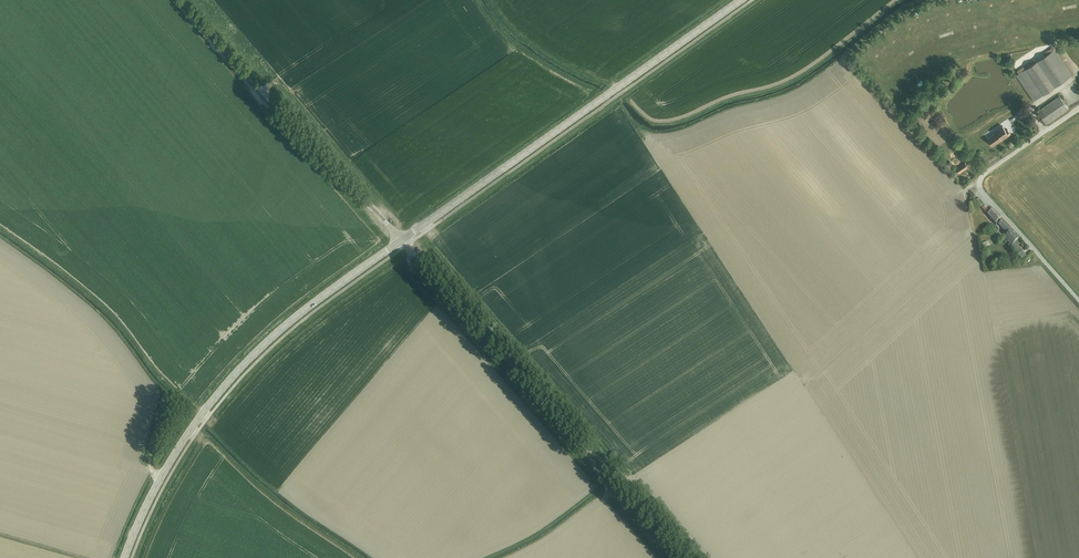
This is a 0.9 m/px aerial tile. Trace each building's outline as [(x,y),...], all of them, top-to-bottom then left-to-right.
[(1056,46),(1019,72),(1037,100),(1075,72),(1056,46)] [(1037,111),(1047,124),(1069,108),(1060,95),(1037,111)] [(987,138),(992,146),(1011,134),(1007,128),(1006,130),(1002,125),(995,129),(996,131),(987,138)] [(965,162),(955,168),(959,173),(968,167),(965,162)] [(980,200),(977,203),(996,224),(1002,219),(995,212),(993,215),(980,200)] [(1020,240),(1004,222),(1000,226),(1008,235),(1005,237),(1020,254),(1023,251),(1016,243),(1020,240)]
